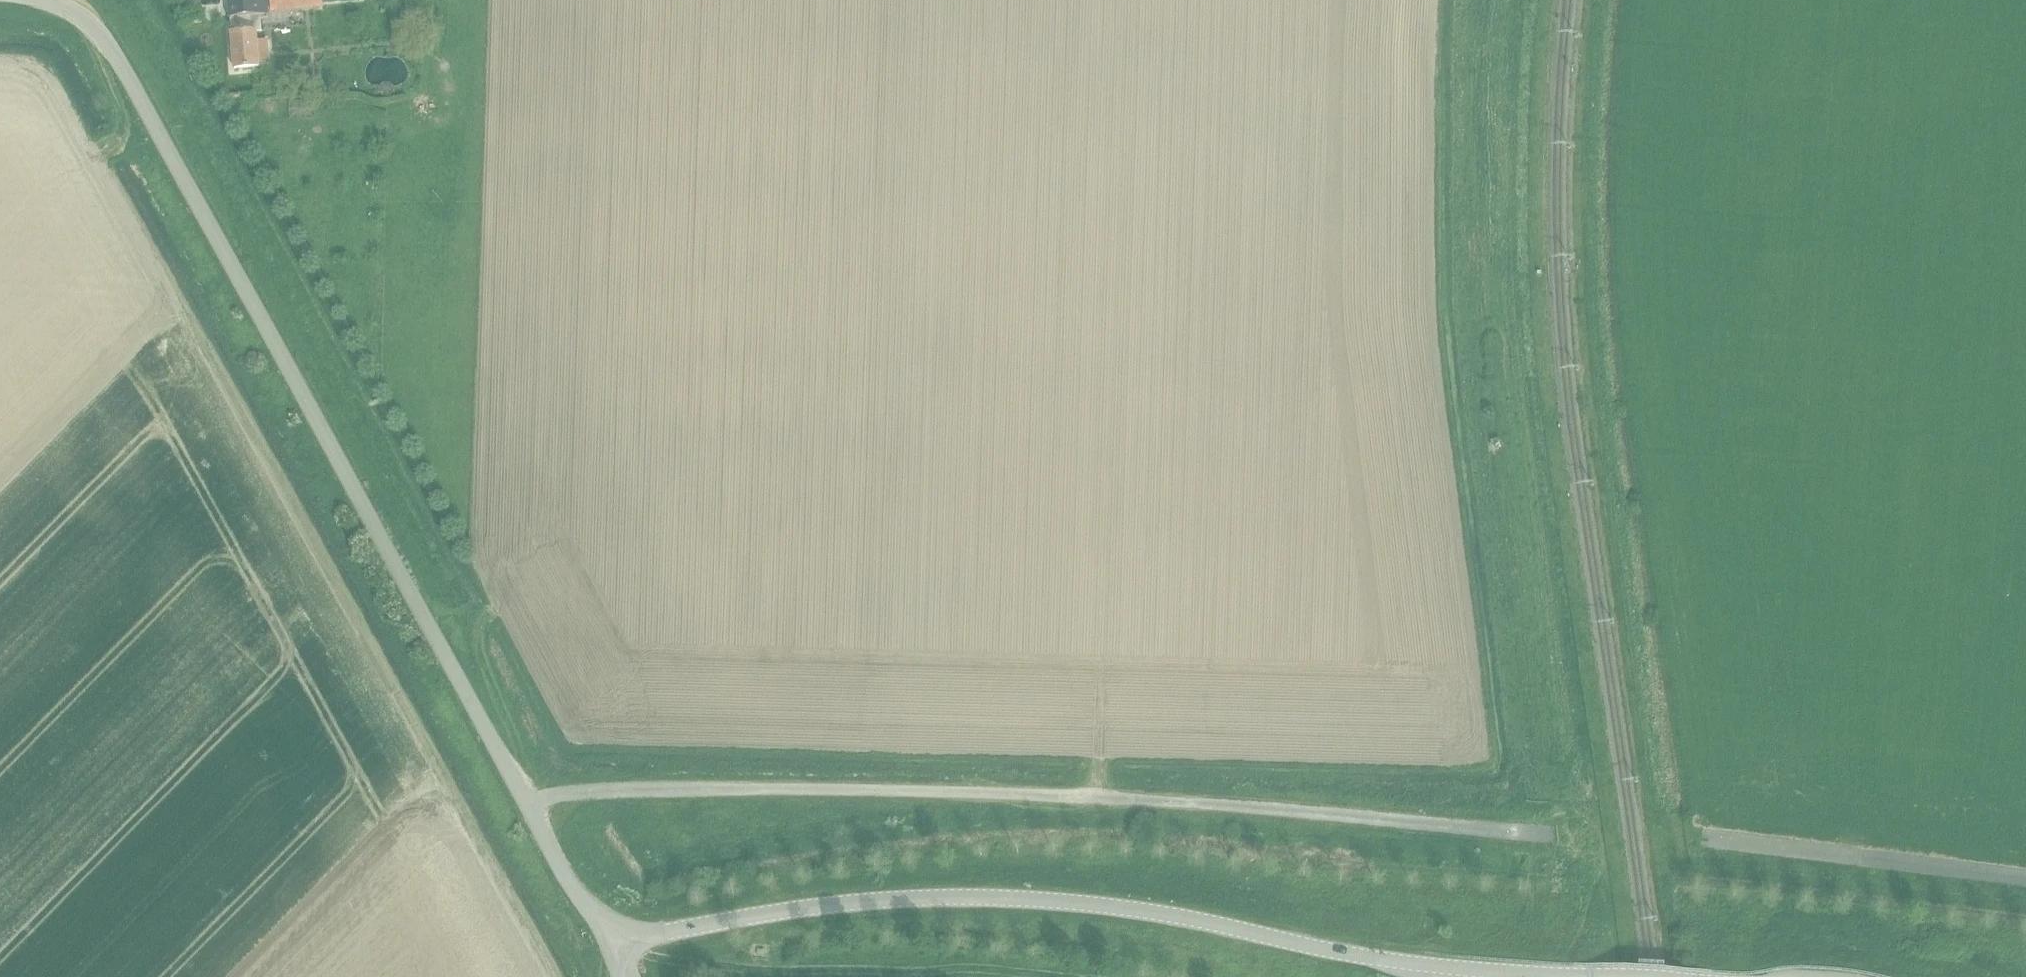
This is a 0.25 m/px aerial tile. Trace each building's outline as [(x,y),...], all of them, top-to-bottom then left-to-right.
[(256,39),(256,31),(261,30),(260,14),(267,13),(266,0),(228,0),(229,16),(230,16),(231,32),(234,68),(259,66),(258,63),(269,62),(267,38),(256,39)] [(271,10),(322,5),(321,0),(270,0),(271,10)]
